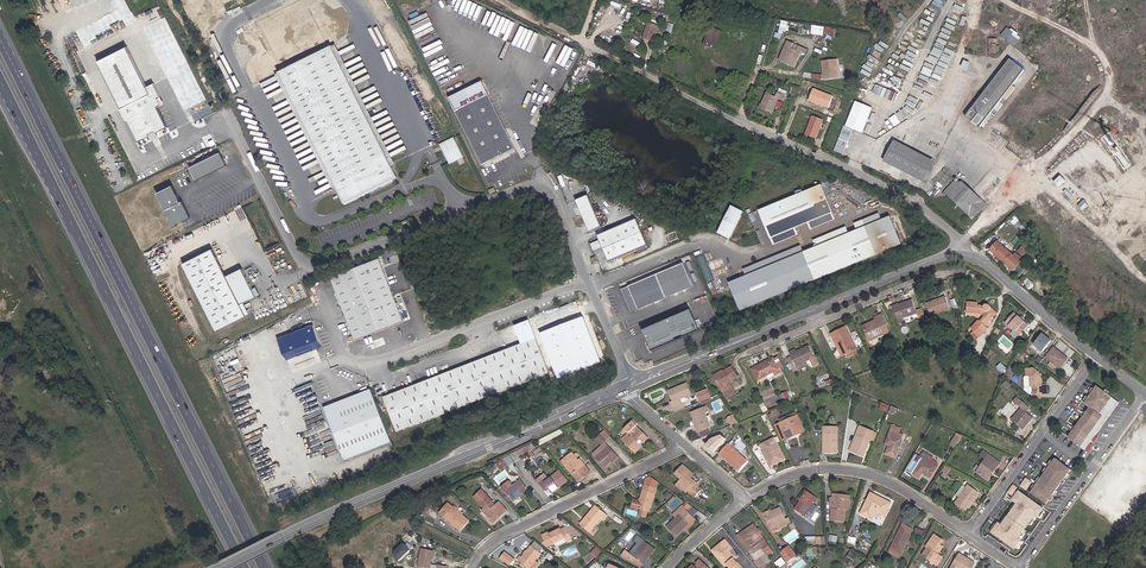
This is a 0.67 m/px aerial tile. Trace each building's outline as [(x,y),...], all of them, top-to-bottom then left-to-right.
[(476,25),(479,18),(484,21),(490,10),(477,3),(468,21),(476,25)] [(493,11),(484,29),(490,32),(499,14),(493,11)] [(260,28),(269,49),(300,35),(290,14),(260,28)] [(498,36),(508,18),(503,16),(493,33),(498,36)] [(648,21),(644,38),(655,40),(659,24),(648,21)] [(516,44),(523,25),(514,22),(510,34),(505,32),(503,39),(516,44)] [(825,35),(836,36),(836,27),(813,25),(812,34),(825,35)] [(712,26),(705,44),(718,49),(726,32),(712,26)] [(1002,36),(1017,44),(1022,35),(1007,26),(1002,36)] [(526,27),(518,46),(522,48),(531,30),(526,27)] [(541,57),(550,61),(558,43),(546,38),(547,37),(534,31),(526,50),(532,53),(540,36),(544,38),(535,58),(540,60),(541,57)] [(788,47),(781,62),(795,68),(798,61),(796,59),(798,53),(805,56),(807,50),(799,46),(797,51),(791,48),(794,42),(788,40),(786,46),(788,47)] [(128,47),(98,62),(122,108),(120,109),(127,123),(129,122),(139,141),(169,126),(159,107),(163,105),(159,98),(162,97),(155,83),(149,87),(128,47)] [(332,47),(279,74),(344,205),(397,179),(332,47)] [(838,59),(821,61),(823,80),(839,79),(838,59)] [(1006,60),(963,119),(977,130),(1021,71),(1006,60)] [(967,60),(964,67),(971,69),(973,63),(967,60)] [(834,96),(814,89),(809,101),(829,109),(834,96)] [(760,104),(759,108),(772,114),(775,107),(775,105),(777,98),(784,101),(786,96),(778,92),(776,97),(771,95),(771,93),(767,91),(762,104),(760,104)] [(911,98),(917,102),(920,96),(913,93),(911,98)] [(455,112),(482,166),(515,150),(488,96),(455,112)] [(907,105),(903,110),(910,114),(913,109),(907,105)] [(813,117),(806,135),(815,139),(822,121),(813,117)] [(885,161),(924,182),(934,161),(895,141),(885,161)] [(445,149),(451,162),(462,157),(455,143),(445,149)] [(845,151),(837,148),(835,152),(843,156),(845,151)] [(218,154),(188,168),(194,181),(224,166),(218,154)] [(952,185),(943,195),(944,197),(968,217),(980,203),(960,185),(955,185),(952,185)] [(170,187),(155,194),(167,218),(166,219),(171,228),(174,227),(173,225),(188,218),(180,203),(178,203),(170,187)] [(818,189),(755,215),(767,242),(829,216),(818,189)] [(589,195),(576,201),(590,232),(602,227),(589,195)] [(984,206),(980,203),(968,217),(971,221),(984,206)] [(728,211),(716,240),(726,244),(732,230),(733,230),(736,221),(733,220),(735,214),(728,211)] [(638,219),(599,237),(611,263),(649,246),(638,219)] [(886,220),(726,288),(738,315),(898,247),(886,220)] [(594,250),(602,247),(600,241),(592,243),(594,250)] [(994,241),(988,248),(990,250),(990,252),(1013,271),(1020,263),(1018,261),(1020,257),(1016,254),(1013,257),(997,243),(996,244),(994,241)] [(1025,244),(1019,251),(1023,255),(1027,251),(1029,253),(1031,249),(1025,244)] [(180,263),(216,335),(253,316),(246,303),(252,300),(258,297),(242,266),(228,274),(214,246),(180,263)] [(705,281),(713,278),(704,254),(696,256),(705,281)] [(331,278),(356,340),(404,321),(379,259),(331,278)] [(684,264),(622,291),(632,314),(694,288),(684,264)] [(920,310),(925,322),(944,314),(939,303),(920,310)] [(910,316),(906,306),(887,313),(893,330),(899,328),(897,324),(911,319),(913,326),(919,324),(916,314),(910,316)] [(981,331),(990,320),(985,316),(987,314),(984,311),(975,310),(974,308),(964,307),(964,317),(976,318),(980,321),(968,335),(976,342),(983,334),(981,331)] [(691,310),(643,331),(652,352),(700,332),(691,310)] [(584,317),(541,333),(559,380),(602,364),(584,317)] [(1025,330),(1011,317),(1002,327),(1017,340),(1025,330)] [(870,325),(871,326),(872,330),(859,336),(864,347),(883,338),(876,322),(870,325)] [(313,325),(278,339),(287,360),(322,346),(313,325)] [(872,330),(871,326),(857,333),(859,336),(872,330)] [(1034,345),(1046,352),(1055,339),(1044,331),(1034,345)] [(826,341),(829,347),(831,346),(835,355),(833,356),(836,362),(841,360),(843,363),(852,359),(841,334),(826,341)] [(383,400),(397,435),(549,375),(535,340),(383,400)] [(1024,355),(1029,358),(1035,351),(1030,347),(1024,355)] [(1035,351),(1029,358),(1032,361),(1037,354),(1035,351)] [(1043,361),(1056,371),(1063,362),(1051,351),(1043,361)] [(804,353),(792,359),(786,362),(786,363),(781,365),(788,379),(793,376),(792,372),(808,363),(804,353)] [(747,377),(753,388),(773,376),(767,365),(747,377)] [(1040,381),(1042,381),(1041,373),(1039,373),(1038,371),(1033,367),(1025,368),(1026,375),(1024,375),(1023,376),(1025,389),(1027,391),(1032,391),(1032,394),(1036,393),(1037,398),(1045,397),(1045,393),(1044,393),(1043,384),(1042,384),(1040,384),(1040,381)] [(994,372),(999,377),(1002,373),(996,368),(994,372)] [(726,375),(717,380),(718,382),(710,387),(722,407),(730,403),(723,390),(732,385),(726,375)] [(718,382),(717,380),(716,379),(708,383),(710,387),(718,382)] [(1066,441),(1083,453),(1116,406),(1094,390),(1082,407),(1087,411),(1083,417),(1080,421),(1073,431),(1070,435),(1066,441)] [(363,392),(329,406),(349,458),(384,445),(363,392)] [(681,392),(672,395),(672,397),(662,401),(666,410),(664,411),(666,415),(675,412),(673,407),(685,403),(681,392)] [(698,408),(708,405),(705,397),(695,401),(698,408)] [(1015,401),(1022,408),(1012,420),(1022,429),(1033,417),(1026,411),(1029,407),(1018,397),(1015,401)] [(730,425),(738,422),(734,414),(727,417),(730,425)] [(686,420),(695,441),(705,436),(697,415),(686,420)] [(782,447),(794,441),(792,438),(798,435),(791,419),(773,426),(775,430),(771,432),(777,447),(781,445),(782,447)] [(887,449),(897,453),(904,434),(902,433),(903,429),(892,425),(887,439),(890,440),(887,449)] [(852,452),(862,456),(873,430),(862,426),(852,452)] [(620,450),(629,459),(642,446),(626,429),(618,437),(625,444),(620,450)] [(717,452),(729,438),(722,431),(709,445),(717,452)] [(832,459),(831,450),(829,450),(829,440),(831,440),(831,433),(817,433),(819,460),(832,459)] [(560,441),(558,437),(534,449),(537,453),(560,441)] [(955,450),(960,442),(953,439),(949,447),(955,450)] [(592,448),(597,454),(599,452),(601,450),(595,444),(592,448)] [(757,451),(766,472),(778,467),(768,446),(757,451)] [(531,451),(506,463),(512,472),(517,468),(517,466),(532,459),(536,463),(539,461),(535,457),(536,456),(531,451)] [(991,471),(992,472),(999,462),(984,451),(981,455),(986,459),(977,471),(986,478),(991,471)] [(595,456),(598,461),(603,456),(599,452),(597,454),(595,456)] [(742,470),(729,458),(726,456),(723,452),(715,462),(734,479),(742,470)] [(920,457),(915,454),(904,473),(911,477),(916,469),(929,477),(935,467),(929,463),(931,457),(923,452),(920,457)] [(605,455),(603,456),(598,461),(592,466),(600,475),(613,464),(605,455)] [(1049,502),(1074,466),(1057,455),(1031,490),(1049,502)] [(587,479),(581,473),(580,474),(574,468),(568,461),(558,470),(575,489),(587,479)] [(692,493),(685,487),(683,484),(685,481),(677,474),(670,482),(676,488),(673,492),(682,499),(688,505),(694,499),(691,495),(692,493)] [(1027,476),(1021,485),(1029,490),(1034,481),(1027,476)] [(557,480),(546,489),(538,495),(546,505),(565,490),(557,480)] [(534,489),(538,495),(546,489),(541,483),(534,489)] [(959,496),(966,487),(963,485),(956,493),(959,496)] [(642,489),(641,494),(652,497),(654,490),(648,486),(642,489)] [(956,503),(966,511),(978,493),(968,486),(956,503)] [(498,495),(509,510),(519,503),(520,503),(525,500),(518,488),(510,494),(506,489),(498,495)] [(274,501),(295,497),(293,489),(273,493),(274,501)] [(1044,508),(1018,490),(1012,499),(1017,502),(1001,525),(998,522),(991,531),(1015,548),(1022,538),(1019,536),(1034,516),(1036,518),(1044,508)] [(680,501),(682,499),(673,492),(671,495),(675,499),(677,498),(680,501)] [(637,519),(644,521),(645,521),(652,497),(641,494),(636,511),(630,510),(628,517),(637,519)] [(881,502),(882,500),(871,495),(863,512),(873,517),(877,510),(885,514),(890,506),(881,502)] [(800,498),(796,503),(798,504),(794,510),(789,518),(799,525),(812,506),(800,498)] [(478,519),(487,529),(493,524),(495,526),(502,520),(495,511),(490,515),(477,499),(471,505),(481,517),(478,519)] [(841,516),(843,516),(843,506),(846,506),(846,501),(832,501),(832,513),(832,515),(828,515),(828,528),(841,529),(841,516)] [(465,529),(456,521),(449,516),(440,508),(432,518),(457,539),(465,529)] [(583,530),(578,535),(587,541),(597,528),(599,529),(603,524),(593,516),(589,521),(587,520),(581,528),(583,530)] [(671,545),(677,538),(683,531),(682,531),(686,525),(677,516),(668,525),(670,527),(662,536),(671,545)] [(759,524),(767,539),(782,532),(783,530),(785,529),(783,526),(781,527),(775,516),(759,524)] [(642,528),(644,521),(637,519),(635,526),(642,528)] [(906,542),(908,542),(912,533),(911,532),(913,528),(904,524),(893,546),(897,549),(898,547),(902,549),(906,542)] [(917,528),(915,534),(923,536),(925,530),(917,528)] [(847,541),(856,544),(860,531),(851,529),(847,541)] [(686,535),(683,531),(677,538),(680,540),(686,535)] [(758,553),(761,551),(749,534),(738,542),(748,555),(755,549),(758,553)] [(928,547),(923,555),(938,564),(942,556),(937,552),(941,545),(939,544),(941,539),(934,534),(927,546),(928,547)] [(558,538),(555,539),(547,543),(546,541),(541,544),(546,555),(563,547),(565,551),(570,548),(564,536),(559,538),(558,538)] [(401,562),(414,550),(406,542),(393,554),(401,562)] [(626,567),(644,567),(652,558),(634,545),(629,551),(633,554),(629,560),(633,563),(631,566),(623,561),(621,564),(626,567)] [(596,546),(591,553),(596,557),(602,551),(596,546)] [(724,560),(727,557),(720,549),(712,557),(713,559),(709,562),(714,567),(716,567),(717,567),(731,567),(724,560)] [(500,558),(511,566),(517,558),(505,551),(500,558)] [(975,562),(959,553),(950,567),(971,567),(975,562)] [(539,563),(529,555),(524,560),(525,563),(523,564),(522,564),(519,567),(517,567),(516,567),(534,567),(539,563)] [(776,560),(782,567),(786,567),(791,564),(783,555),(776,560)] [(429,560),(418,557),(416,567),(428,567),(429,560)] [(588,563),(591,567),(596,562),(593,558),(588,563)]
